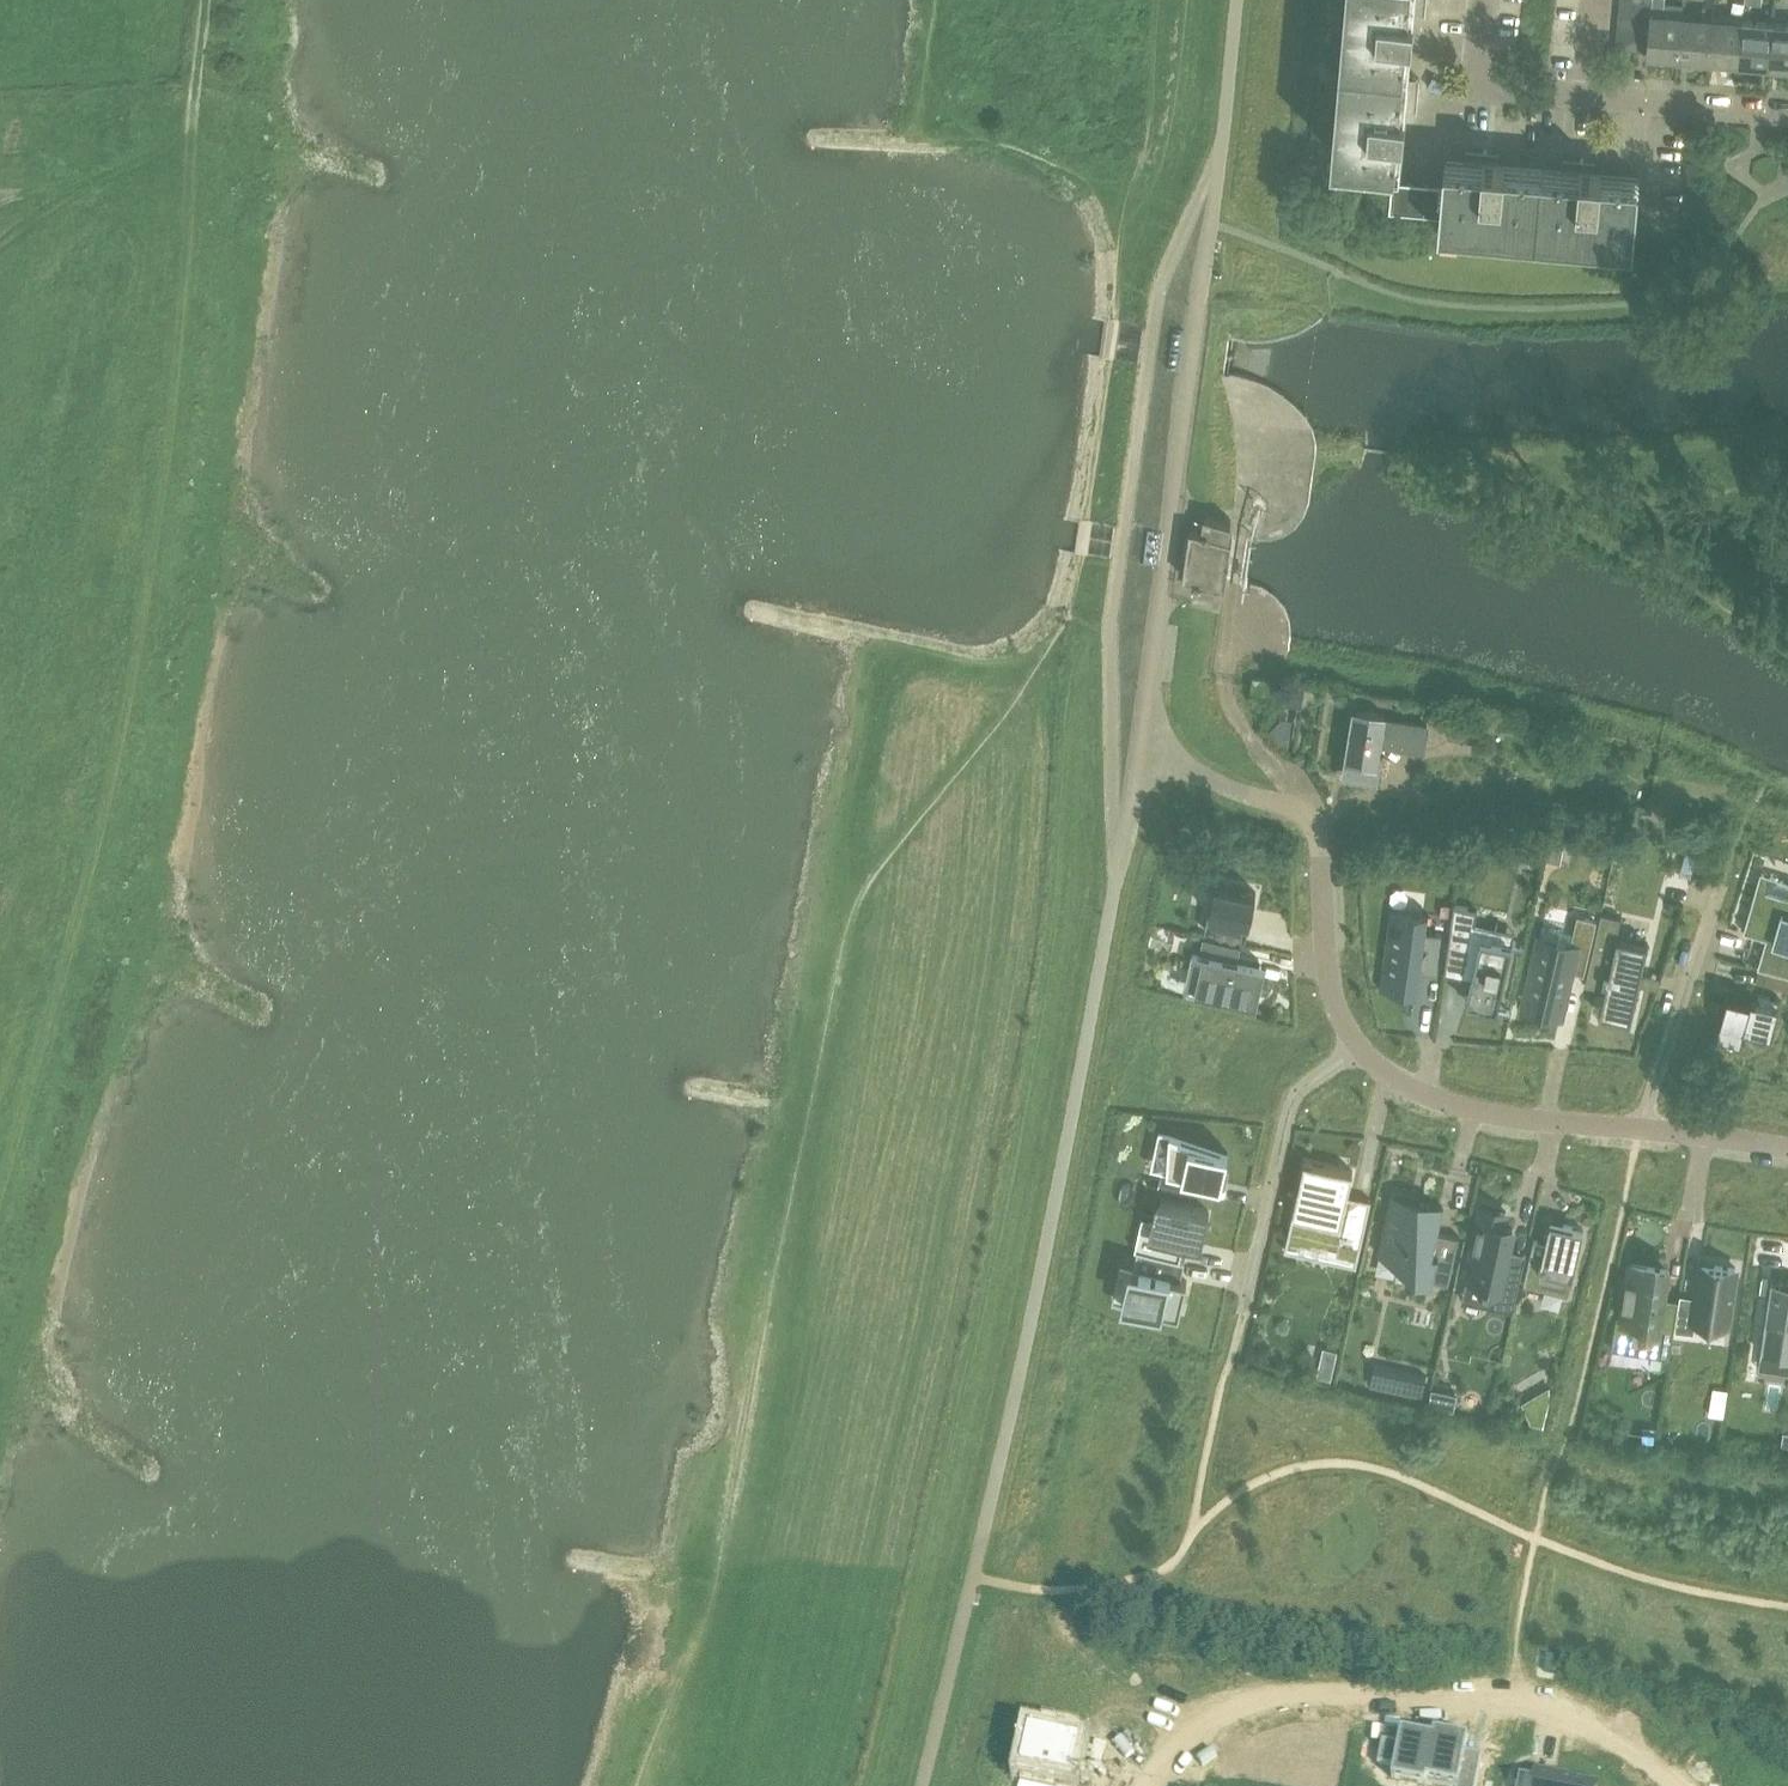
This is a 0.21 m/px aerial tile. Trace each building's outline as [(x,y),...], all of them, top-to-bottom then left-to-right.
[(1341,51),(1411,57),(1416,2),(1426,3),(1427,0),(1346,0),(1341,51)] [(1620,4),(1652,7),(1651,10),(1665,11),(1666,0),(1620,0),(1620,4)] [(1620,4),(1619,18),(1650,21),(1651,10),(1652,7),(1620,4)] [(1647,54),(1679,57),(1683,15),(1651,12),(1647,54)] [(1683,15),(1679,57),(1709,60),(1713,18),(1683,15)] [(1619,18),(1617,33),(1648,36),(1650,21),(1619,18)] [(1713,18),(1709,60),(1739,63),(1743,20),(1713,18)] [(1743,20),(1739,63),(1769,66),(1773,23),(1743,20)] [(1769,66),(1787,67),(1787,24),(1773,23),(1769,66)] [(1648,36),(1617,33),(1616,47),(1647,50),(1648,36)] [(1411,57),(1341,51),(1333,149),(1402,155),(1407,99),(1418,100),(1420,79),(1409,78),(1411,57)] [(1445,157),(1443,185),(1440,216),(1439,226),(1536,234),(1542,165),(1486,160),(1487,150),(1466,148),(1465,159),(1445,157)] [(1542,165),(1536,234),(1634,242),(1640,173),(1583,168),(1584,158),(1563,156),(1562,167),(1542,165)] [(1390,211),(1407,213),(1410,182),(1393,181),(1390,211)] [(1410,182),(1407,213),(1424,214),(1426,183),(1410,182)] [(1440,216),(1443,185),(1426,183),(1424,214),(1440,216)] [(1226,582),(1233,535),(1229,534),(1231,519),(1206,515),(1204,531),(1191,530),(1184,577),(1197,579),(1195,595),(1220,599),(1222,582),(1226,582)] [(1253,675),(1252,688),(1273,691),(1275,677),(1253,675)] [(1301,705),(1304,686),(1287,683),(1284,703),(1301,705)] [(1359,711),(1350,759),(1348,773),(1375,778),(1381,744),(1424,751),(1428,726),(1385,719),(1386,716),(1359,711)] [(1453,717),(1450,738),(1477,742),(1480,720),(1453,717)] [(1560,860),(1564,846),(1549,843),(1546,857),(1560,860)] [(1205,929),(1246,938),(1256,891),(1215,882),(1205,929)] [(1762,968),(1787,974),(1787,895),(1765,888),(1758,913),(1753,912),(1748,930),(1744,929),(1744,931),(1771,939),(1762,968)] [(1452,915),(1444,972),(1463,976),(1464,973),(1472,975),(1472,978),(1466,1002),(1497,1008),(1502,985),(1510,949),(1512,943),(1511,943),(1473,934),(1475,922),(1477,910),(1468,907),(1454,904),(1452,915)] [(1390,968),(1382,967),(1379,988),(1418,993),(1421,971),(1437,973),(1442,933),(1426,931),(1429,912),(1398,908),(1390,968)] [(1533,969),(1527,994),(1563,1003),(1571,969),(1585,972),(1597,917),(1579,912),(1575,928),(1573,937),(1542,930),(1535,961),(1532,961),(1530,968),(1533,969)] [(1602,1003),(1633,1010),(1648,942),(1617,935),(1622,916),(1602,912),(1585,983),(1605,988),(1602,1003)] [(1241,944),(1203,936),(1194,978),(1252,992),(1254,984),(1259,966),(1237,961),(1241,944)] [(1762,968),(1759,981),(1787,988),(1787,974),(1762,968)] [(1727,992),(1720,1021),(1749,1029),(1771,1035),(1781,998),(1758,992),(1756,999),(1727,992)] [(1158,1185),(1196,1193),(1200,1177),(1221,1182),(1228,1150),(1170,1131),(1170,1134),(1158,1185)] [(1353,1264),(1356,1265),(1371,1199),(1348,1193),(1353,1170),(1305,1159),(1285,1249),(1288,1250),(1290,1239),(1332,1249),(1331,1256),(1354,1261),(1353,1264)] [(1391,1192),(1379,1246),(1397,1251),(1397,1253),(1395,1259),(1418,1273),(1417,1275),(1448,1282),(1459,1235),(1458,1235),(1457,1235),(1434,1230),(1436,1225),(1438,1226),(1443,1205),(1421,1200),(1420,1203),(1413,1201),(1414,1197),(1391,1192)] [(1142,1215),(1135,1248),(1138,1249),(1138,1248),(1143,1250),(1180,1258),(1184,1240),(1202,1244),(1210,1211),(1163,1201),(1161,1206),(1162,1206),(1159,1219),(1142,1215)] [(1489,1280),(1498,1283),(1499,1283),(1505,1254),(1506,1255),(1508,1244),(1511,1244),(1511,1243),(1509,1243),(1511,1234),(1513,1234),(1513,1233),(1511,1232),(1512,1227),(1503,1225),(1506,1211),(1483,1206),(1471,1257),(1477,1258),(1473,1277),(1484,1279),(1484,1282),(1488,1283),(1489,1280)] [(1571,1279),(1583,1228),(1563,1224),(1563,1226),(1550,1223),(1545,1241),(1534,1239),(1524,1283),(1550,1289),(1553,1275),(1571,1279)] [(1121,1264),(1112,1301),(1163,1312),(1164,1310),(1179,1314),(1187,1280),(1181,1278),(1184,1262),(1185,1260),(1180,1258),(1143,1250),(1138,1248),(1138,1249),(1134,1267),(1121,1264)] [(1515,1303),(1525,1259),(1506,1255),(1505,1254),(1499,1283),(1498,1283),(1495,1299),(1515,1303)] [(1736,1267),(1702,1262),(1697,1296),(1680,1294),(1675,1328),(1693,1330),(1694,1319),(1727,1324),(1736,1267)] [(1670,1356),(1675,1322),(1659,1320),(1667,1268),(1631,1263),(1628,1279),(1626,1279),(1622,1304),(1625,1305),(1622,1322),(1634,1324),(1633,1328),(1635,1329),(1632,1351),(1670,1356)] [(1787,1356),(1787,1280),(1780,1279),(1778,1286),(1771,1285),(1761,1351),(1787,1356)] [(1330,1378),(1334,1363),(1320,1360),(1317,1375),(1330,1378)] [(1425,1375),(1400,1369),(1395,1391),(1421,1396),(1425,1375)] [(1442,1390),(1439,1405),(1452,1408),(1456,1393),(1442,1390)] [(1549,1402),(1523,1402),(1531,1422),(1543,1424),(1549,1402)] [(1723,1415),(1724,1404),(1712,1402),(1710,1413),(1723,1415)] [(1378,1767),(1394,1770),(1392,1781),(1417,1785),(1425,1785),(1434,1740),(1433,1739),(1402,1733),(1399,1747),(1383,1743),(1378,1767)] [(1425,1785),(1477,1785),(1482,1758),(1466,1755),(1468,1741),(1434,1734),(1433,1739),(1434,1740),(1425,1785)] [(1021,1785),(1022,1785),(1057,1785),(1058,1782),(1072,1785),(1080,1749),(1076,1748),(1077,1745),(1046,1738),(1045,1741),(1030,1738),(1022,1774),(1023,1774),(1021,1785)] [(1518,1785),(1576,1785),(1565,1784),(1565,1780),(1537,1775),(1537,1778),(1521,1775),(1518,1785)]
